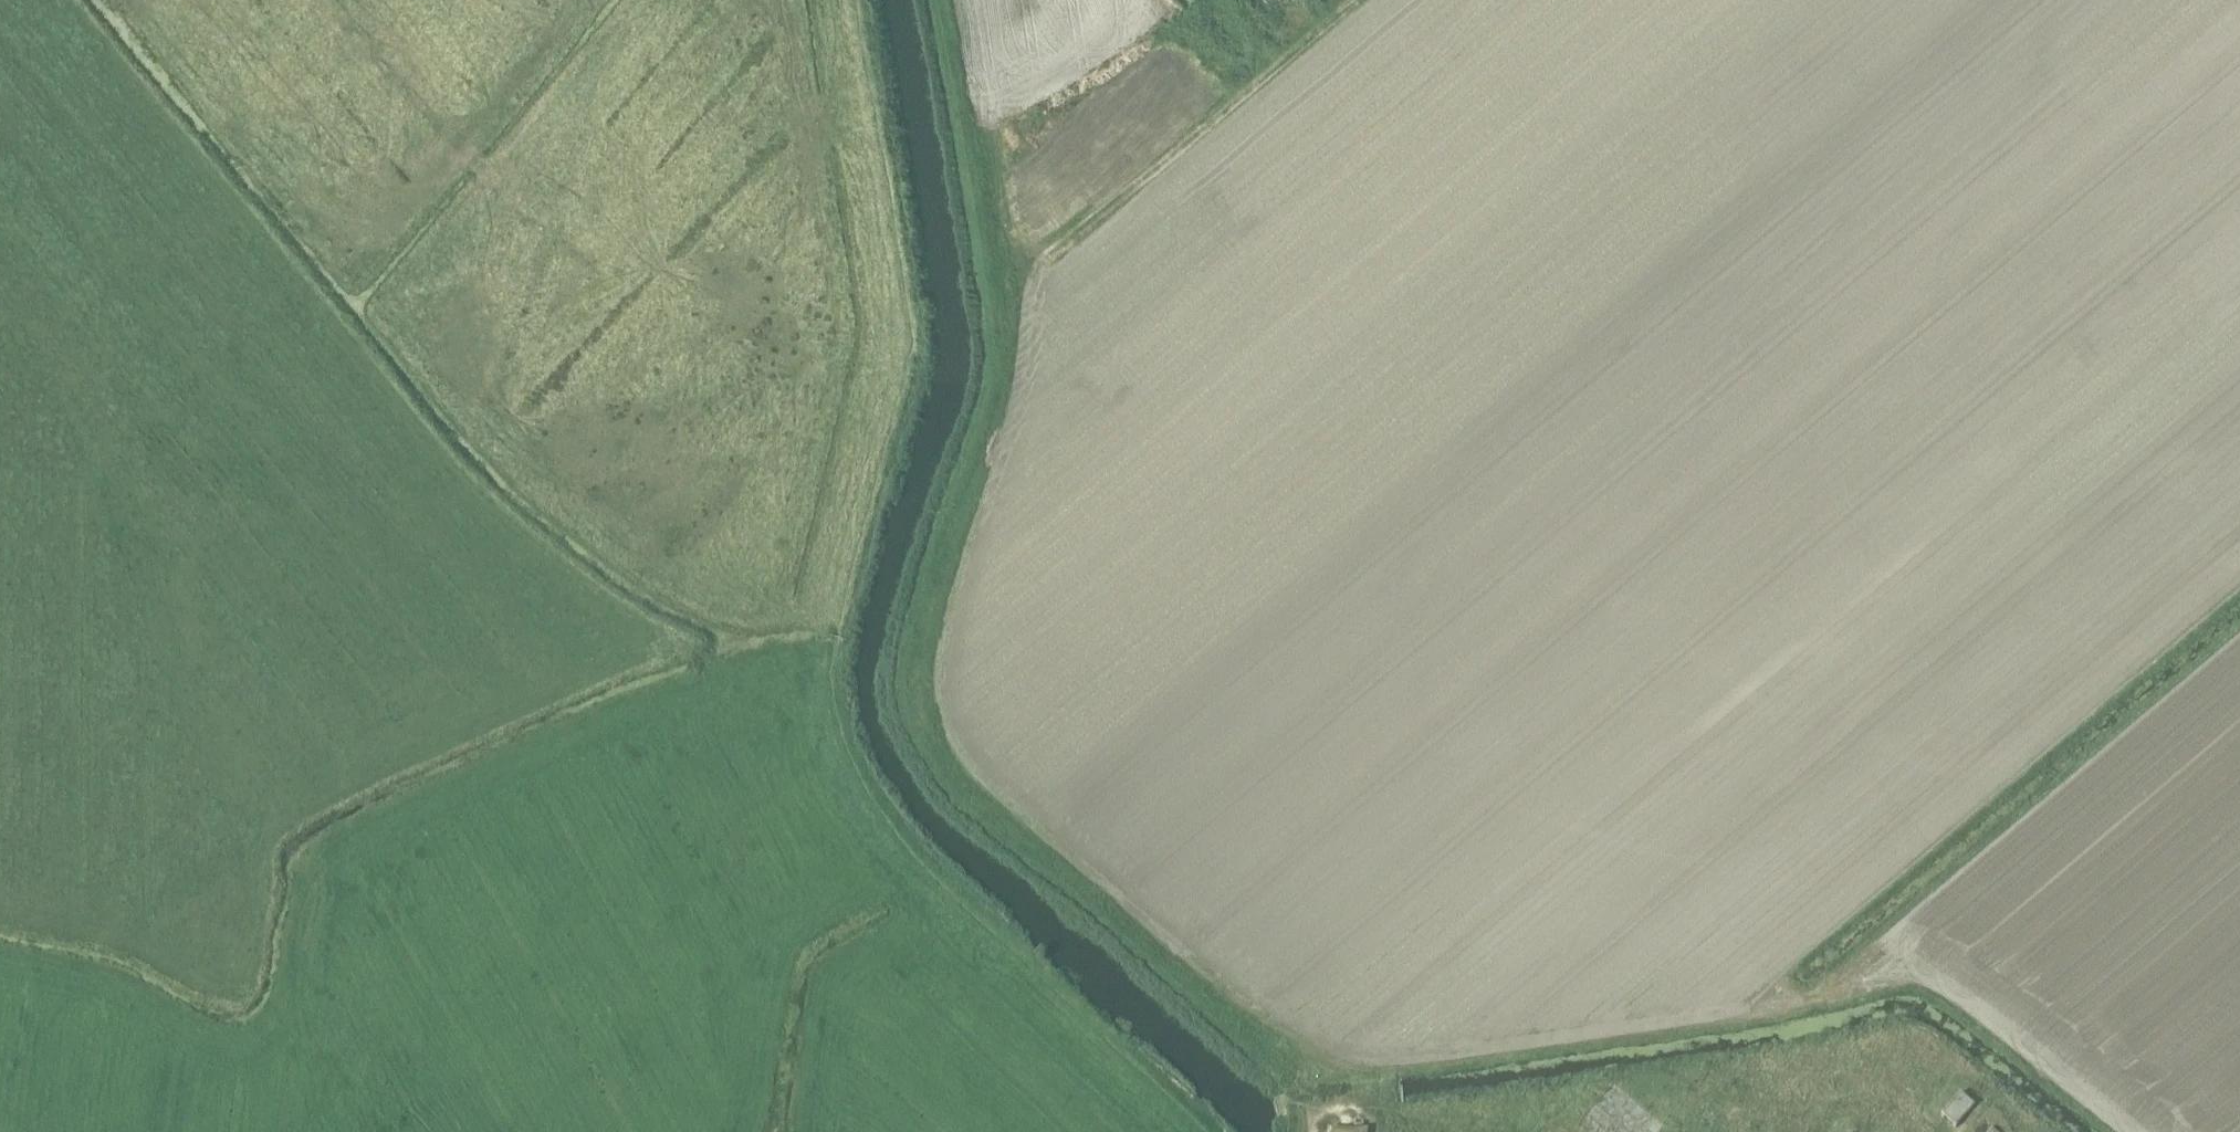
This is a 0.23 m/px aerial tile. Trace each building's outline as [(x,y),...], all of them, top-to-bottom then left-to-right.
[(1615,1087),(1582,1126),(1589,1131),(1665,1131),(1666,1130),(1615,1087)] [(1951,1121),(1964,1131),(1983,1109),(1970,1098),(1951,1121)] [(1376,1131),(1373,1131),(1373,1124),(1372,1124),(1372,1127),(1366,1127),(1366,1124),(1364,1124),(1364,1131),(1331,1131),(1376,1131)]
